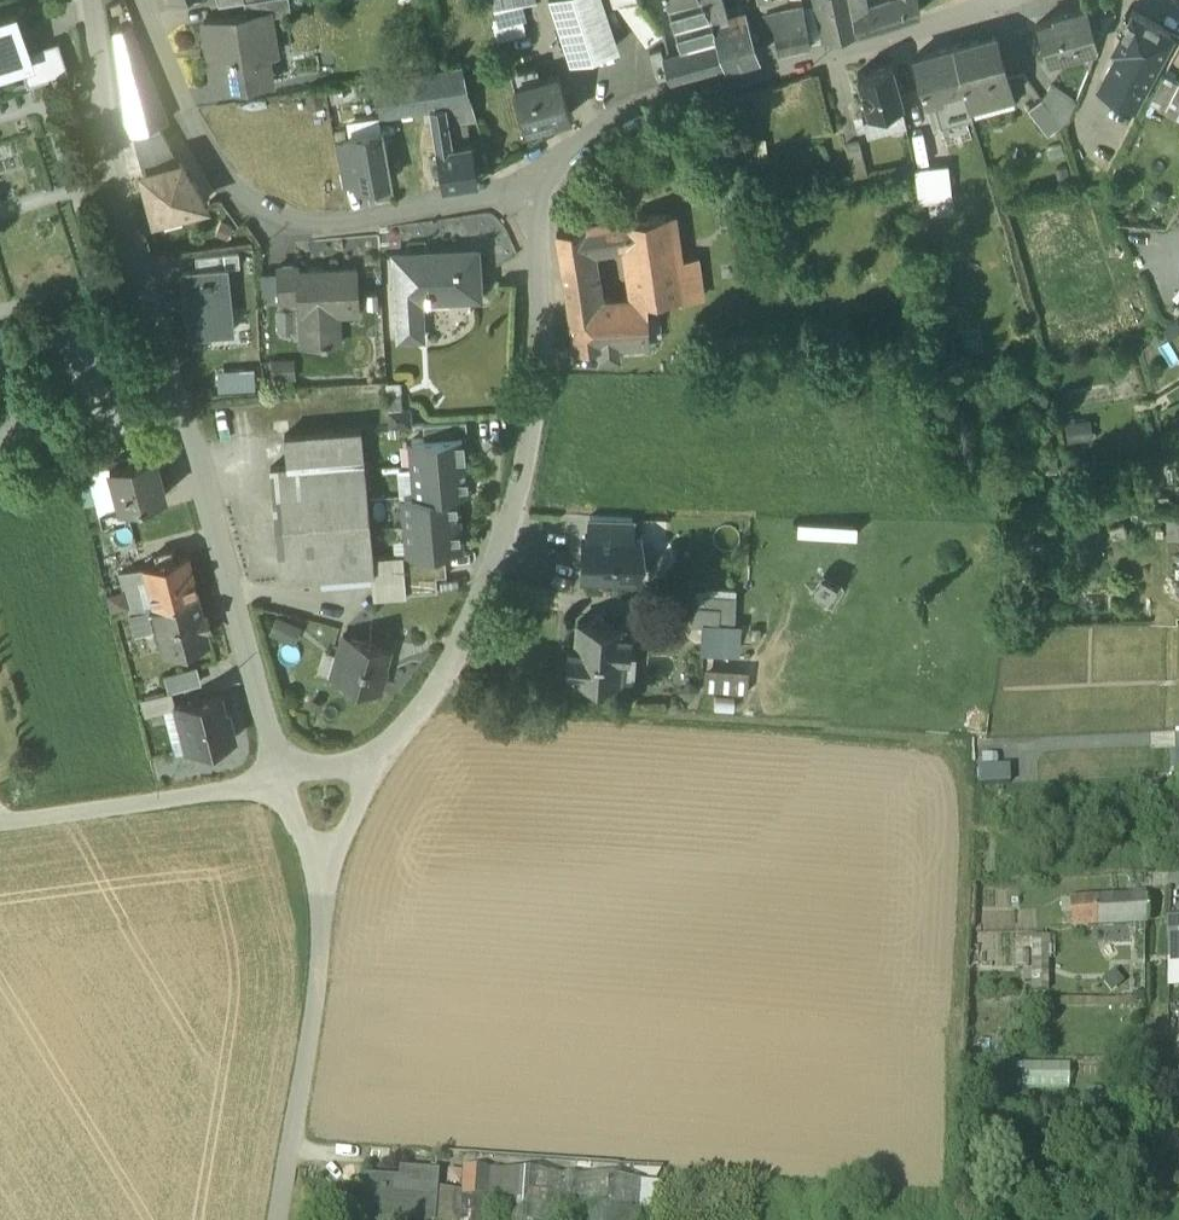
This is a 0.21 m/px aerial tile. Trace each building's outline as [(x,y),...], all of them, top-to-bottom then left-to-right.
[(244,2),(247,16),(270,13),(271,17),(291,13),(289,0),(258,0),(244,2)] [(596,0),(549,0),(559,28),(563,26),(575,62),(613,51),(596,0)] [(627,3),(629,11),(628,12),(648,41),(662,32),(662,31),(662,30),(645,6),(642,6),(640,1),(639,1),(639,0),(637,0),(627,3)] [(682,53),(720,46),(714,27),(702,3),(700,0),(667,0),(682,53)] [(702,3),(710,20),(722,14),(715,0),(707,0),(702,3)] [(828,41),(856,36),(851,12),(849,0),(818,0),(828,41)] [(851,12),(861,8),(861,0),(849,0),(851,12)] [(861,8),(851,12),(856,36),(883,27),(920,14),(918,0),(888,0),(861,8)] [(520,1),(496,7),(500,24),(522,18),(525,18),(520,1)] [(1111,1),(1088,8),(1096,46),(1097,42),(1114,13),(1111,1)] [(803,7),(787,10),(789,22),(774,26),(779,53),(810,45),(803,7)] [(1054,20),(1037,25),(1048,60),(1096,46),(1088,8),(1087,7),(1053,18),(1054,20)] [(1170,31),(1132,11),(1114,45),(1120,48),(1102,82),(1134,99),(1170,31)] [(32,63),(29,52),(15,13),(0,18),(0,74),(21,66),(32,63)] [(247,16),(203,24),(215,93),(266,84),(262,56),(277,54),(271,17),(270,13),(247,16)] [(714,27),(720,46),(725,63),(726,68),(760,58),(748,17),(714,27)] [(522,18),(500,24),(493,24),(498,42),(526,35),(522,18)] [(133,137),(168,123),(131,30),(114,36),(126,117),(133,137)] [(976,42),(952,48),(970,109),(1014,96),(1003,63),(1002,63),(994,36),(975,41),(976,42)] [(68,74),(58,43),(29,52),(32,63),(21,66),(28,87),(68,74)] [(681,53),(664,58),(671,78),(725,63),(720,46),(682,53),(681,53)] [(952,48),(914,59),(927,105),(935,103),(940,122),(971,113),(970,109),(952,48)] [(462,65),(374,82),(380,118),(430,109),(430,108),(471,99),(462,65)] [(891,65),(858,76),(870,119),(865,121),(867,128),(905,117),(903,106),(891,65)] [(537,69),(512,76),(515,89),(541,81),(537,69)] [(515,89),(514,89),(526,131),(571,118),(559,76),(541,81),(515,89)] [(1076,102),(1052,86),(1042,100),(1061,126),(1069,119),(1076,102)] [(471,99),(430,108),(430,109),(433,127),(448,124),(476,118),(471,99)] [(1042,100),(1028,111),(1047,136),(1061,126),(1042,100)] [(459,133),(449,134),(448,124),(433,127),(443,189),(478,183),(471,145),(461,146),(459,133)] [(160,130),(133,137),(139,156),(170,147),(160,130)] [(382,132),(349,138),(357,183),(358,188),(391,182),(382,132)] [(349,140),(335,143),(343,186),(357,183),(349,140)] [(859,143),(845,147),(854,179),(868,176),(859,143)] [(180,165),(144,174),(155,218),(204,205),(192,186),(189,186),(186,176),(180,165)] [(949,167),(915,171),(919,205),(953,202),(949,167)] [(592,259),(590,246),(596,246),(627,241),(633,297),(638,297),(648,300),(684,297),(670,214),(667,215),(667,214),(557,233),(565,284),(594,277),(592,259)] [(596,246),(590,246),(592,259),(596,258),(598,256),(596,246)] [(477,250),(394,255),(399,339),(422,338),(421,315),(417,315),(416,296),(426,294),(429,293),(479,290),(477,250)] [(196,257),(197,271),(226,269),(240,267),(239,253),(196,257)] [(298,268),(278,269),(280,303),(298,302),(297,275),(299,275),(298,268)] [(189,335),(232,331),(226,269),(197,271),(183,272),(189,335)] [(357,269),(322,271),(322,274),(299,275),(297,275),(298,302),(299,317),(301,317),(302,346),(328,344),(326,314),(359,313),(357,269)] [(594,277),(565,284),(572,326),(596,322),(650,318),(648,300),(638,297),(633,297),(597,299),(594,277)] [(596,322),(572,326),(576,350),(600,346),(601,358),(620,356),(619,344),(651,342),(650,318),(596,322)] [(1164,330),(1170,338),(1178,331),(1178,325),(1176,321),(1164,330)] [(217,370),(220,392),(259,386),(255,365),(217,370)] [(410,409),(389,411),(390,428),(411,425),(410,409)] [(466,421),(423,425),(424,439),(463,435),(463,436),(468,435),(466,421)] [(1069,438),(1093,437),(1092,424),(1068,424),(1069,438)] [(361,428),(284,435),(287,466),(364,459),(361,428)] [(424,439),(412,440),(414,469),(465,464),(463,436),(463,435),(424,439)] [(111,448),(84,457),(88,472),(110,466),(110,464),(115,463),(111,448)] [(154,451),(127,459),(127,460),(115,463),(110,464),(110,466),(121,504),(121,507),(127,505),(166,495),(154,451)] [(287,466),(270,467),(281,581),(372,573),(374,573),(373,557),(364,459),(287,466)] [(465,464),(414,469),(416,496),(417,496),(456,493),(468,492),(465,464)] [(110,466),(88,472),(98,510),(121,504),(110,466)] [(456,493),(417,496),(416,496),(404,497),(407,525),(458,521),(456,493)] [(121,507),(121,504),(98,510),(103,527),(131,519),(127,505),(121,507)] [(633,517),(590,516),(589,535),(632,536),(633,517)] [(458,521),(407,525),(409,554),(444,551),(461,549),(458,521)] [(589,535),(585,535),(584,576),(637,577),(637,568),(642,565),(644,560),(644,554),(642,550),(638,546),(638,536),(589,535)] [(172,550),(155,554),(157,562),(145,566),(155,605),(197,594),(187,555),(174,558),(172,550)] [(409,554),(403,554),(405,580),(436,578),(447,577),(444,551),(409,554)] [(403,554),(373,557),(374,573),(372,573),(374,598),(407,595),(405,580),(403,554)] [(145,566),(119,572),(130,612),(153,606),(155,605),(145,566)] [(436,578),(405,580),(407,595),(438,592),(436,578)] [(155,605),(153,606),(158,626),(164,649),(209,637),(206,627),(210,625),(207,612),(203,613),(197,594),(155,605)] [(735,596),(705,595),(704,606),(691,606),(690,623),(718,624),(718,622),(733,622),(735,596)] [(153,606),(130,612),(136,633),(158,626),(153,606)] [(624,624),(578,621),(576,647),(569,647),(567,669),(574,669),(574,676),(620,679),(622,654),(629,654),(629,649),(630,633),(624,633),(624,624)] [(389,647),(350,636),(346,650),(340,648),(338,656),(344,657),(338,679),(342,680),(341,684),(351,687),(357,684),(380,691),(387,668),(383,667),(389,647)] [(629,654),(622,654),(620,679),(634,680),(636,649),(629,649),(629,654)] [(171,690),(203,682),(199,664),(166,672),(171,690)] [(708,667),(707,689),(751,690),(751,667),(708,667)] [(171,691),(141,700),(145,715),(165,710),(175,707),(175,705),(171,691)] [(220,694),(181,704),(193,749),(235,739),(227,711),(225,712),(220,694)] [(181,704),(175,705),(175,707),(165,710),(175,753),(187,751),(186,751),(193,749),(181,704)] [(1008,763),(979,764),(979,780),(1008,779),(1008,763)] [(1147,890),(1071,895),(1071,923),(1147,920),(1147,890)] [(1052,985),(1050,930),(1030,931),(1032,985),(1052,985)] [(1178,935),(1169,935),(1169,953),(1178,952),(1178,935)] [(1019,1058),(1019,1082),(1071,1083),(1071,1058),(1019,1058)] [(463,1168),(459,1219),(486,1219),(490,1170),(463,1168)] [(363,1177),(360,1219),(435,1219),(439,1173),(407,1170),(406,1180),(363,1177)] [(498,1170),(494,1219),(558,1219),(562,1175),(498,1170)] [(577,1176),(574,1219),(638,1219),(641,1181),(577,1176)]
